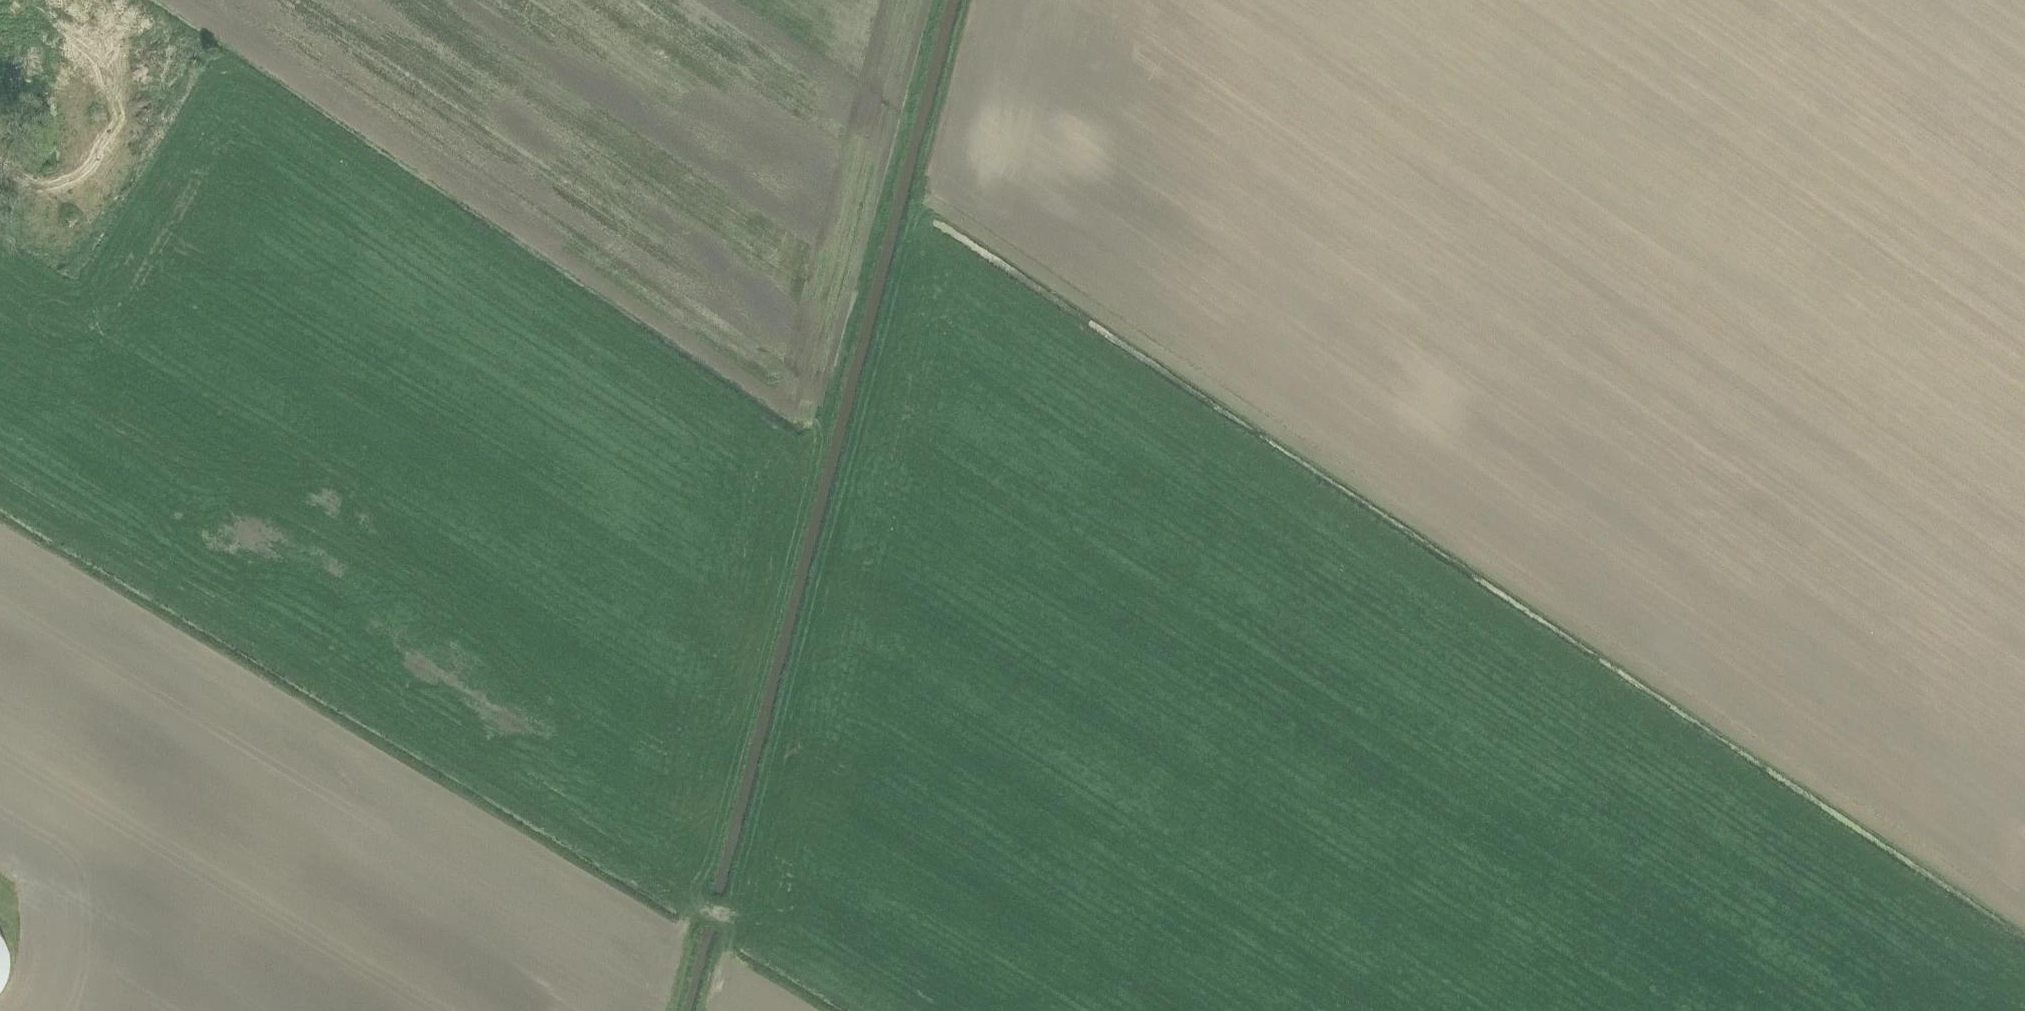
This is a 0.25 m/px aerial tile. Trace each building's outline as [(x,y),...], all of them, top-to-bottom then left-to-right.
[(3,985),(8,974),(10,962),(8,950),(4,939),(0,933),(0,990),(3,985)]
